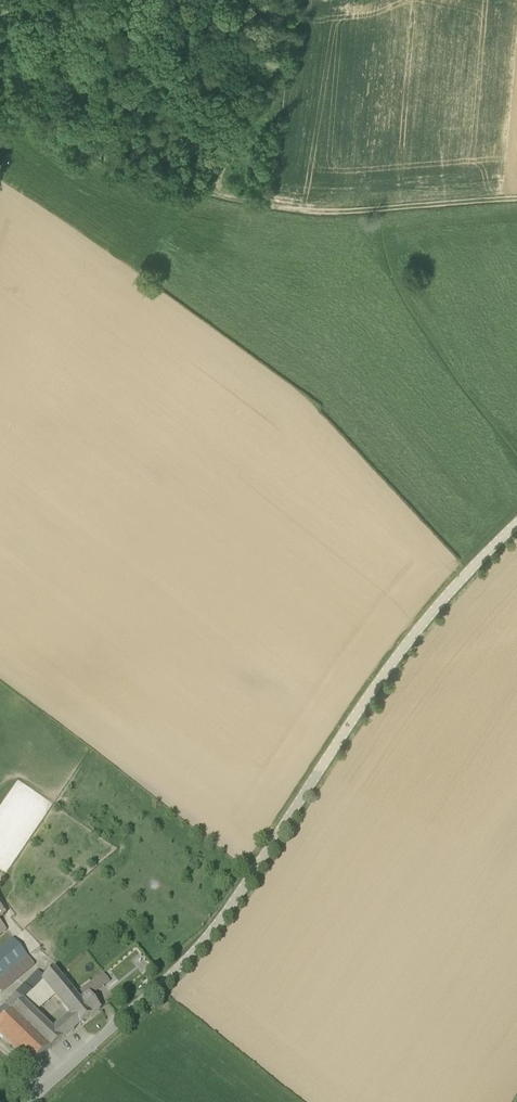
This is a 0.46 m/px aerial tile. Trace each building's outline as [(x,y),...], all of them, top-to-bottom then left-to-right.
[(27,956),(13,938),(0,949),(0,978),(27,956)] [(81,989),(75,994),(54,969),(54,970),(50,966),(41,974),(37,971),(24,985),(15,994),(5,1005),(11,1012),(0,1022),(0,1037),(19,1056),(20,1055),(31,1064),(89,1018),(80,1007),(84,1004),(79,999),(83,995),(82,994),(84,992),(81,989)] [(92,1016),(100,1010),(101,1009),(90,997),(109,982),(103,973),(81,989),(84,992),(82,994),(83,995),(79,999),(84,1004),(80,1007),(89,1018),(92,1016)]
